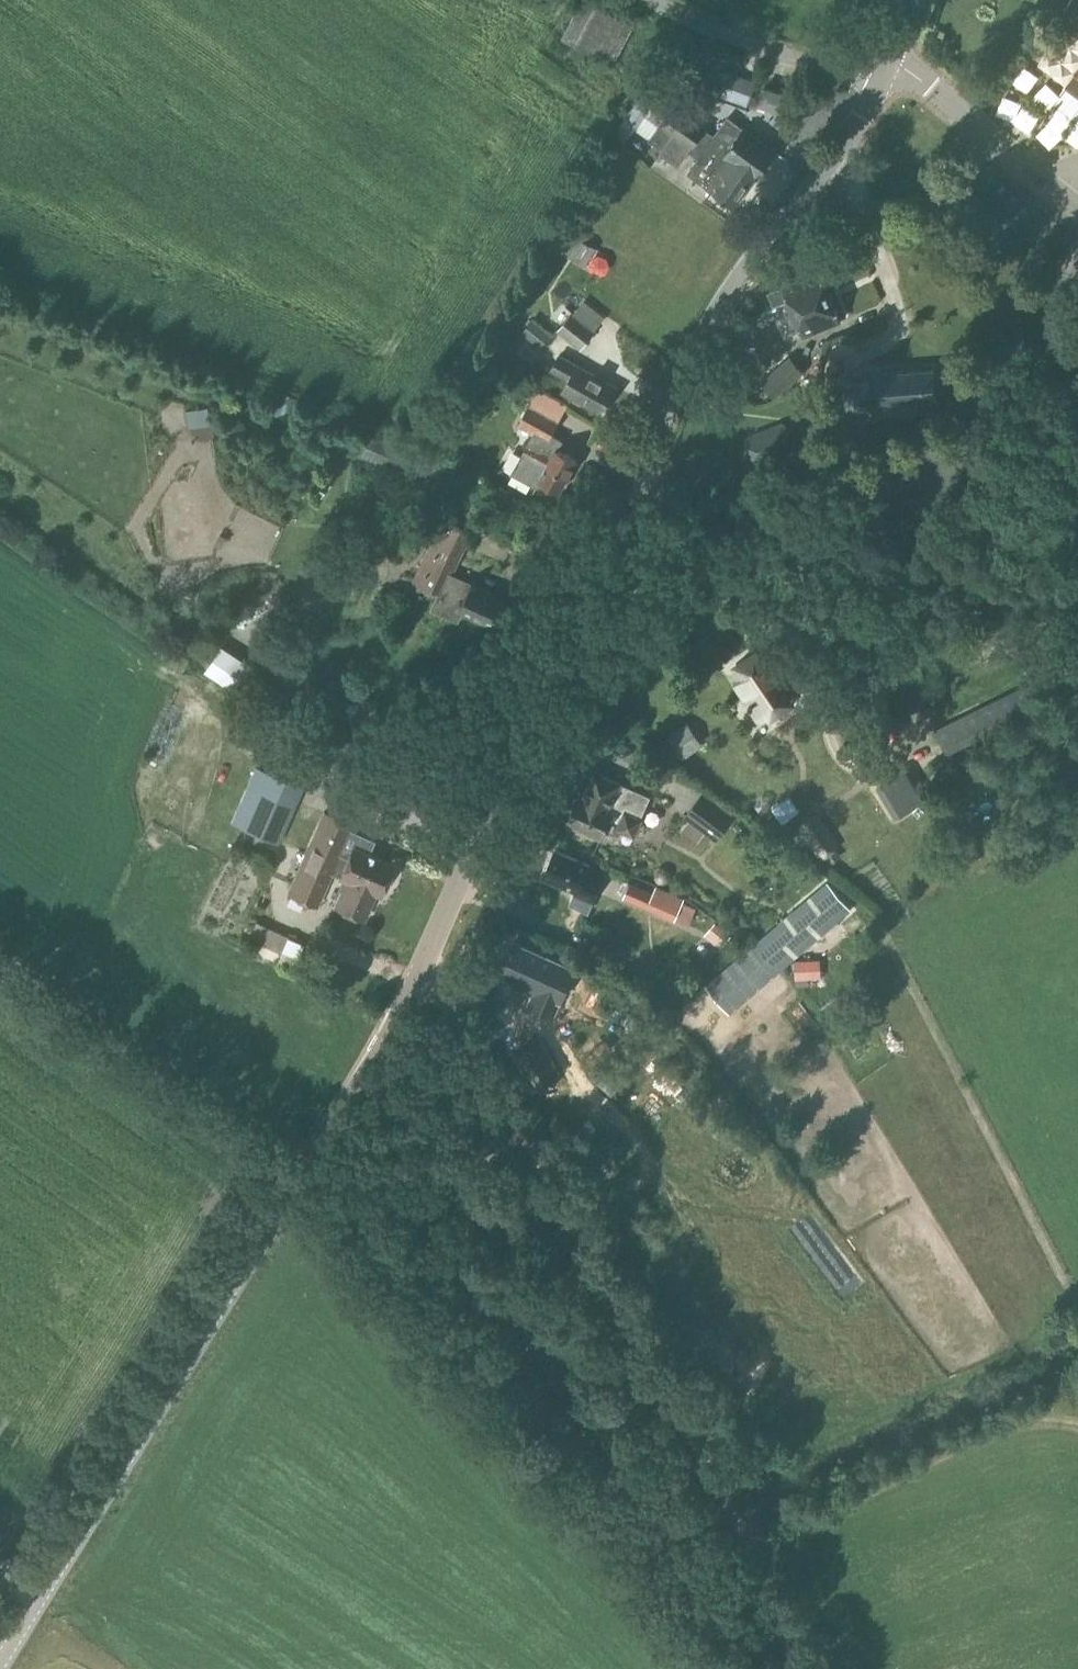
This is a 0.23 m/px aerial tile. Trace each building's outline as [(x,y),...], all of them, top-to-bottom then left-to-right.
[(563,36),(615,61),(634,24),(590,0),(582,0),(563,36)] [(1069,28),(1077,34),(1077,16),(1069,28)] [(700,62),(692,85),(737,101),(747,105),(755,82),(745,78),(700,62)] [(1066,85),(1077,93),(1077,69),(1066,85)] [(765,87),(759,103),(783,111),(788,95),(765,87)] [(637,101),(613,135),(624,144),(648,110),(651,112),(662,121),(660,125),(650,141),(663,150),(660,153),(680,168),(682,164),(690,170),(688,174),(704,184),(734,206),(755,177),(756,178),(775,151),(744,128),(744,129),(728,118),(715,135),(662,97),(660,101),(645,90),(644,91),(637,101)] [(783,285),(768,291),(774,305),(789,299),(804,335),(842,320),(820,269),(783,285)] [(560,328),(558,330),(581,348),(596,330),(574,311),(572,314),(560,328)] [(533,319),(523,332),(543,347),(553,336),(533,319)] [(560,355),(552,369),(571,379),(564,392),(602,413),(617,386),(560,355)] [(790,357),(762,382),(775,396),(803,371),(790,357)] [(873,370),(870,371),(871,375),(873,401),(872,401),(872,406),(876,406),(875,403),(882,403),(882,405),(886,405),(885,402),(892,402),(892,404),(896,404),(896,402),(903,401),(903,404),(907,404),(907,401),(915,401),(915,403),(918,403),(918,400),(925,400),(925,402),(929,402),(928,399),(936,399),(937,401),(940,400),(939,397),(945,391),(948,391),(949,388),(946,388),(945,378),(947,377),(945,374),(943,375),(936,370),(936,367),(933,366),(933,369),(926,369),(925,367),(922,367),(922,369),(916,370),(916,368),(912,368),(912,370),(905,371),(905,368),(902,368),(902,371),(894,371),(894,369),(891,369),(891,372),(884,372),(884,370),(880,370),(881,372),(874,373),(873,370)] [(852,376),(845,376),(847,402),(872,401),(873,401),(871,375),(865,376),(863,371),(854,371),(852,376)] [(513,380),(506,393),(521,401),(528,388),(513,380)] [(277,390),(268,414),(291,422),(300,398),(277,390)] [(534,433),(513,472),(537,486),(540,480),(560,491),(577,460),(557,449),(561,440),(552,435),(559,420),(530,404),(520,426),(534,433)] [(752,434),(749,445),(753,457),(764,462),(792,451),(797,439),(792,427),(784,422),(752,434)] [(366,425),(356,452),(394,470),(406,441),(366,425)] [(442,520),(414,580),(440,593),(438,599),(496,626),(508,599),(453,575),(471,533),(442,520)] [(942,539),(931,548),(943,562),(954,553),(942,539)] [(220,647),(205,670),(233,688),(236,683),(249,666),(220,647)] [(765,648),(734,670),(750,693),(746,696),(760,715),(795,691),(765,648)] [(1027,684),(936,730),(945,751),(1027,710),(1037,706),(1027,684)] [(172,699),(151,759),(160,762),(148,797),(173,806),(205,711),(172,699)] [(690,721),(668,736),(684,759),(706,744),(690,721)] [(242,824),(240,826),(279,844),(303,788),(265,770),(242,824)] [(904,770),(878,788),(895,816),(924,800),(904,770)] [(580,796),(568,822),(601,836),(605,828),(617,834),(620,828),(634,835),(642,818),(639,818),(648,797),(620,785),(621,783),(595,771),(584,797),(580,796)] [(703,792),(685,815),(715,839),(734,816),(703,792)] [(320,809),(285,894),(315,907),(330,872),(347,831),(351,822),(320,809)] [(799,826),(824,862),(829,860),(832,864),(843,857),(839,850),(842,847),(818,813),(817,814),(799,826)] [(347,831),(330,872),(339,876),(338,877),(345,879),(342,890),(341,889),(334,906),(364,917),(370,903),(369,903),(373,890),(379,892),(391,861),(366,851),(371,840),(354,833),(353,834),(347,831)] [(162,870),(170,848),(159,844),(151,867),(162,870)] [(556,850),(544,876),(577,890),(574,895),(592,903),(604,876),(587,869),(589,864),(556,850)] [(632,877),(624,897),(674,918),(683,898),(684,898),(632,877)] [(827,882),(705,984),(730,1013),(850,910),(827,882)] [(717,934),(735,937),(738,924),(719,921),(717,934)] [(279,922),(275,933),(293,939),(297,928),(279,922)] [(626,957),(635,946),(622,936),(613,947),(626,957)] [(514,943),(501,972),(517,980),(518,978),(522,980),(519,986),(539,995),(536,1002),(553,1009),(571,968),(514,943)] [(542,1041),(516,1056),(534,1088),(560,1073),(542,1041)]
